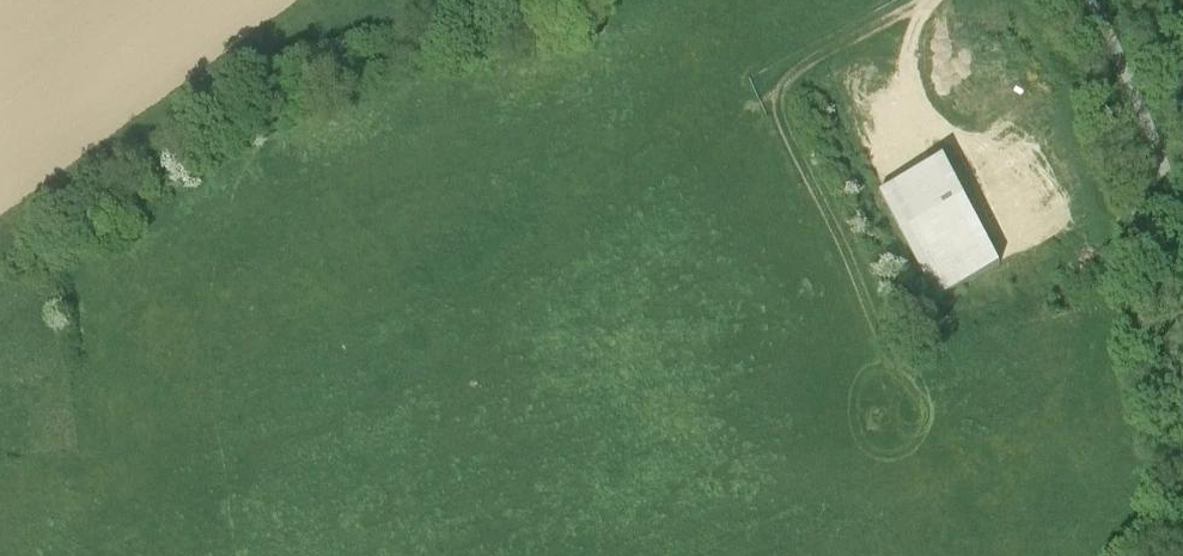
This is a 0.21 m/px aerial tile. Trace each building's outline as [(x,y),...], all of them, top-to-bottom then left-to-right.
[(880,189),(930,293),(1001,259),(950,155),(880,189)]
